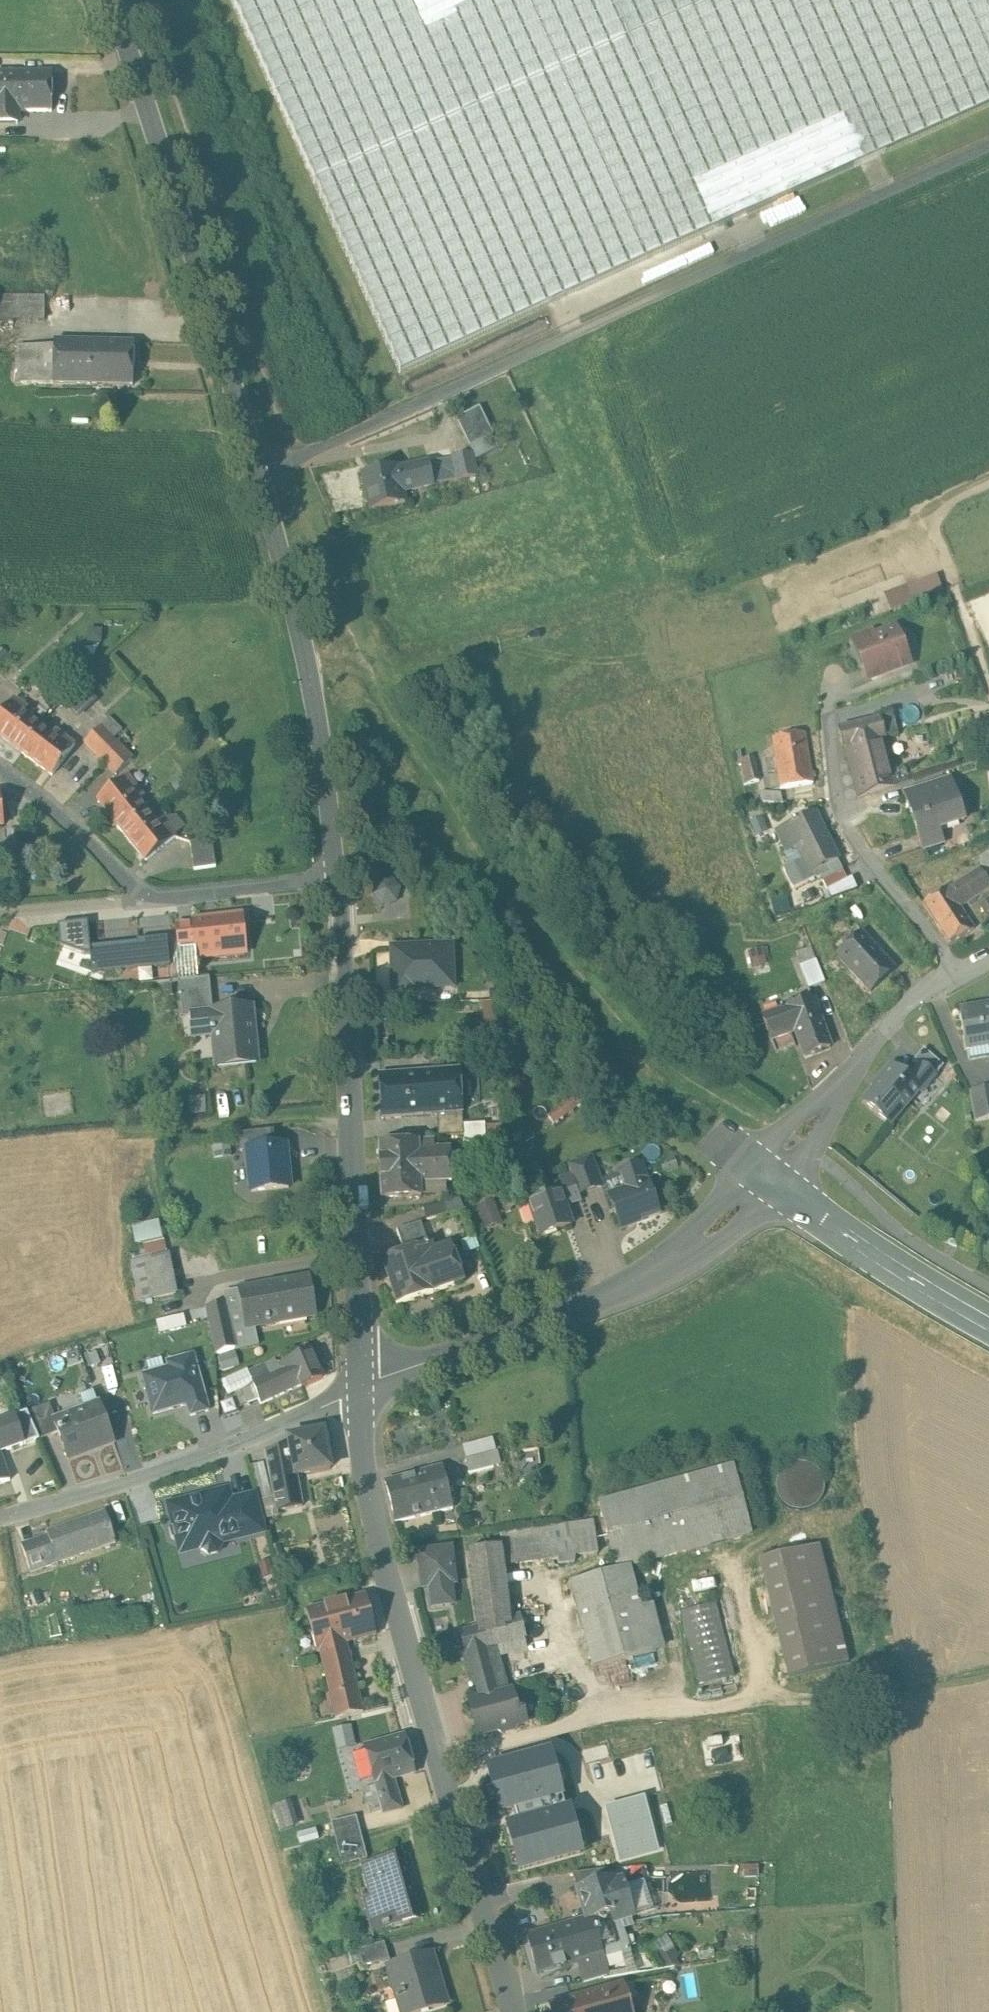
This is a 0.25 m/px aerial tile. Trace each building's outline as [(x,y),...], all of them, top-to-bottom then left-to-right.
[(315,180),(627,38),(610,0),(234,0),(315,180)] [(315,180),(401,369),(988,103),(988,0),(712,0),(627,38),(315,180)] [(627,38),(712,0),(610,0),(627,38)] [(0,73),(0,98),(7,98),(7,90),(52,90),(52,73),(0,73)] [(7,98),(0,98),(0,123),(18,123),(17,111),(52,111),(52,90),(7,90),(7,98)] [(0,296),(0,318),(45,318),(45,316),(53,316),(53,299),(45,300),(45,297),(0,296)] [(91,341),(54,340),(54,346),(39,346),(37,382),(90,384),(91,341)] [(133,343),(91,341),(90,384),(132,385),(133,343)] [(39,346),(14,345),(13,382),(37,382),(39,346)] [(477,406),(453,417),(466,444),(474,441),(489,434),(490,433),(477,406)] [(489,434),(474,441),(480,454),(495,447),(489,434)] [(472,452),(453,456),(458,478),(477,474),(472,452)] [(453,456),(428,461),(433,483),(458,478),(453,456)] [(428,461),(399,468),(404,489),(433,483),(428,461)] [(398,465),(363,472),(371,509),(406,501),(404,489),(399,468),(398,465)] [(885,592),(890,607),(943,587),(937,573),(885,592)] [(101,631),(89,630),(89,636),(93,642),(100,643),(101,631)] [(896,631),(857,647),(871,682),(910,666),(896,631)] [(61,691),(49,682),(39,696),(51,705),(61,691)] [(0,717),(0,737),(22,753),(22,752),(40,728),(41,727),(30,719),(33,714),(26,708),(26,707),(14,698),(0,717)] [(892,715),(879,718),(880,722),(884,740),(898,736),(892,715)] [(125,736),(107,717),(98,725),(100,727),(111,738),(116,744),(125,736)] [(880,722),(839,734),(844,751),(846,750),(882,740),(884,740),(880,722)] [(100,727),(84,743),(95,753),(111,738),(100,727)] [(60,743),(40,728),(22,752),(54,776),(76,746),(64,738),(60,743)] [(805,736),(773,741),(782,791),(813,785),(805,736)] [(111,738),(95,753),(105,762),(120,748),(116,744),(111,738)] [(882,740),(846,750),(856,787),(892,776),(892,775),(882,740)] [(105,762),(102,765),(112,775),(129,758),(120,748),(105,762)] [(754,760),(739,764),(745,787),(760,783),(754,760)] [(905,771),(892,775),(892,776),(896,787),(909,783),(905,771)] [(892,776),(856,787),(859,799),(896,787),(892,776)] [(137,789),(128,778),(98,802),(122,831),(146,812),(132,793),(137,789)] [(951,784),(904,799),(921,851),(941,843),(935,825),(962,816),(951,784)] [(783,794),(762,793),(762,803),(783,804),(783,794)] [(161,830),(146,812),(122,831),(147,860),(176,836),(167,825),(161,830)] [(814,815),(795,824),(792,825),(792,826),(777,833),(787,854),(798,848),(797,847),(823,834),(814,815)] [(823,834),(797,847),(798,848),(787,854),(784,856),(789,867),(793,865),(803,885),(817,879),(817,880),(830,874),(830,873),(827,867),(837,862),(823,834)] [(212,839),(189,841),(193,867),(215,865),(212,839)] [(837,862),(827,867),(830,873),(830,874),(832,877),(842,872),(837,862)] [(948,891),(947,889),(923,904),(950,945),(974,930),(960,909),(988,890),(988,884),(980,870),(948,891)] [(832,877),(822,882),(827,892),(847,882),(842,872),(832,877)] [(401,910),(395,874),(378,877),(384,913),(401,910)] [(847,882),(827,892),(831,900),(856,891),(851,880),(847,882)] [(975,906),(985,923),(988,921),(988,900),(988,899),(975,906)] [(192,921),(175,923),(178,950),(174,961),(174,966),(179,979),(198,977),(198,973),(200,970),(200,965),(197,963),(196,958),(246,953),(242,914),(192,919),(192,921)] [(861,933),(836,958),(871,994),(896,970),(861,933)] [(167,939),(139,941),(142,966),(152,965),(152,968),(170,966),(167,939)] [(139,941),(86,946),(88,971),(142,966),(139,941)] [(452,944),(391,947),(393,989),(397,993),(411,992),(414,988),(414,981),(453,979),(452,944)] [(811,949),(796,954),(800,967),(815,961),(811,949)] [(800,967),(808,989),(824,983),(816,961),(815,961),(800,967)] [(198,977),(179,979),(182,1016),(196,1015),(196,1012),(211,1010),(207,976),(198,977)] [(799,1001),(784,1007),(785,1009),(782,1010),(782,1008),(779,1009),(780,1011),(763,1017),(772,1040),(795,1032),(794,1028),(821,1018),(814,999),(800,1004),(799,1001)] [(490,1021),(493,1001),(485,1000),(482,1018),(488,1019),(488,1020),(490,1021)] [(211,1010),(196,1012),(196,1015),(198,1035),(214,1033),(216,1062),(256,1058),(251,1006),(211,1010)] [(960,1012),(966,1049),(988,1045),(988,1007),(960,1012)] [(821,1018),(794,1028),(795,1032),(805,1057),(830,1048),(820,1020),(822,1019),(821,1018)] [(945,1068),(925,1049),(915,1060),(921,1065),(936,1078),(945,1068)] [(936,1078),(921,1065),(907,1080),(923,1093),(936,1078)] [(463,1067),(424,1070),(427,1114),(438,1113),(466,1111),(463,1067)] [(892,1067),(879,1081),(881,1083),(862,1105),(889,1128),(912,1102),(918,1108),(927,1097),(923,1093),(907,1080),(892,1067)] [(424,1070),(379,1072),(382,1116),(427,1114),(424,1070)] [(971,1093),(976,1122),(988,1120),(988,1089),(971,1093)] [(545,1115),(550,1122),(580,1100),(575,1093),(545,1115)] [(466,1111),(438,1113),(439,1136),(467,1134),(466,1111)] [(274,1129),(238,1133),(240,1151),(248,1150),(248,1149),(275,1146),(274,1129)] [(449,1147),(433,1148),(432,1139),(417,1140),(420,1183),(451,1180),(449,1147)] [(416,1140),(378,1142),(381,1199),(421,1195),(420,1183),(417,1140),(416,1140)] [(275,1146),(248,1149),(248,1150),(252,1191),(289,1187),(285,1145),(275,1146)] [(590,1156),(568,1164),(572,1176),(578,1194),(601,1187),(590,1156)] [(640,1165),(619,1172),(626,1191),(610,1196),(620,1227),(658,1214),(648,1183),(647,1184),(640,1165)] [(572,1176),(560,1180),(568,1205),(580,1201),(578,1194),(572,1176)] [(563,1193),(547,1199),(546,1197),(541,1198),(542,1201),(532,1204),(544,1238),(574,1227),(563,1193)] [(446,1203),(423,1209),(426,1220),(450,1213),(446,1203)] [(162,1219),(137,1224),(142,1254),(167,1249),(162,1219)] [(422,1221),(398,1230),(406,1252),(430,1244),(422,1221)] [(406,1252),(385,1259),(400,1303),(435,1290),(466,1279),(466,1278),(465,1278),(453,1245),(433,1252),(430,1244),(406,1252)] [(168,1255),(132,1262),(140,1303),(176,1295),(168,1255)] [(308,1278),(276,1284),(283,1321),(315,1315),(308,1278)] [(276,1284),(240,1290),(247,1328),(256,1326),(283,1321),(276,1284)] [(247,1328),(240,1290),(225,1293),(227,1304),(236,1350),(260,1345),(256,1326),(247,1328)] [(227,1304),(206,1307),(216,1353),(216,1354),(236,1350),(227,1304)] [(182,1315),(169,1319),(172,1330),(185,1327),(182,1315)] [(277,1364),(277,1365),(279,1369),(252,1381),(259,1399),(261,1403),(300,1385),(301,1386),(322,1377),(310,1350),(277,1364)] [(168,1367),(141,1374),(152,1415),(186,1405),(189,1417),(209,1411),(193,1353),(166,1360),(168,1367)] [(275,1360),(248,1372),(252,1381),(279,1369),(277,1365),(277,1364),(275,1360)] [(247,1369),(222,1380),(228,1392),(242,1386),(242,1385),(252,1381),(248,1372),(247,1369)] [(259,1399),(252,1381),(242,1385),(242,1386),(248,1403),(259,1399)] [(93,1387),(79,1392),(86,1410),(100,1405),(93,1387)] [(50,1403),(27,1412),(39,1439),(59,1432),(56,1425),(58,1425),(50,1403)] [(86,1410),(73,1415),(75,1419),(58,1425),(56,1425),(59,1432),(68,1457),(113,1441),(100,1405),(86,1410)] [(10,1480),(1,1455),(26,1446),(15,1415),(0,1420),(0,1484),(10,1480)] [(324,1432),(288,1439),(290,1449),(296,1477),(297,1477),(332,1470),(324,1432)] [(290,1449),(265,1454),(276,1511),(303,1506),(297,1477),(296,1477),(290,1449)] [(493,1451),(462,1460),(465,1473),(497,1464),(493,1451)] [(800,1464),(795,1464),(791,1466),(787,1469),(783,1472),(780,1476),(779,1480),(777,1485),(777,1489),(778,1494),(780,1498),(782,1502),(786,1506),(790,1508),(794,1510),(798,1511),(803,1511),(808,1511),(812,1509),(816,1506),(820,1503),(822,1499),(824,1495),(825,1490),(825,1486),(825,1481),(823,1477),(820,1473),(817,1469),(813,1467),(809,1465),(804,1464),(800,1464)] [(734,1465),(599,1501),(617,1568),(631,1565),(752,1532),(734,1465)] [(443,1466),(385,1481),(395,1522),(454,1508),(443,1466)] [(228,1491),(169,1506),(174,1523),(171,1528),(173,1537),(178,1540),(181,1553),(201,1548),(202,1552),(209,1556),(218,1553),(223,1546),(222,1542),(239,1538),(231,1503),(228,1491)] [(254,1497),(231,1503),(239,1538),(263,1532),(254,1497)] [(106,1513),(47,1533),(49,1537),(59,1564),(117,1545),(106,1513)] [(593,1523),(499,1535),(500,1546),(503,1567),(555,1561),(556,1567),(566,1565),(565,1559),(597,1556),(593,1523)] [(49,1537),(22,1545),(32,1573),(59,1564),(49,1537)] [(819,1545),(760,1559),(789,1677),(848,1662),(819,1545)] [(500,1546),(470,1550),(479,1626),(490,1623),(510,1617),(503,1567),(500,1546)] [(450,1549),(418,1553),(423,1586),(430,1586),(433,1605),(453,1603),(450,1583),(454,1582),(450,1549)] [(617,1568),(569,1583),(593,1671),(652,1653),(631,1565),(617,1568)] [(364,1596),(307,1611),(318,1652),(347,1644),(375,1636),(364,1596)] [(716,1602),(681,1611),(700,1684),(735,1675),(716,1602)] [(510,1617),(490,1623),(496,1645),(526,1636),(520,1614),(510,1617)] [(479,1626),(461,1631),(461,1630),(460,1630),(477,1700),(508,1691),(496,1645),(490,1623),(479,1626)] [(347,1644),(321,1651),(336,1719),(364,1713),(347,1644)] [(477,1700),(469,1702),(478,1735),(497,1730),(502,1732),(515,1729),(518,1724),(526,1722),(521,1702),(515,1704),(512,1691),(508,1691),(477,1700)] [(334,1727),(337,1748),(357,1745),(353,1723),(334,1727)] [(405,1735),(365,1746),(383,1813),(402,1808),(393,1778),(415,1772),(405,1735)] [(741,1739),(719,1741),(722,1762),(744,1760),(741,1739)] [(549,1753),(489,1769),(500,1811),(513,1807),(518,1824),(509,1826),(521,1869),(580,1853),(569,1811),(556,1814),(551,1797),(560,1794),(549,1753)] [(286,1803),(274,1807),(281,1831),(294,1827),(286,1803)] [(356,1816),(331,1822),(335,1837),(360,1831),(356,1816)] [(649,1820),(620,1829),(626,1849),(655,1840),(649,1820)] [(360,1831),(335,1837),(342,1863),(367,1856),(360,1831)] [(403,1853),(367,1863),(378,1904),(369,1906),(376,1930),(421,1917),(403,1853)] [(608,1868),(573,1873),(577,1887),(612,1881),(608,1868)] [(612,1881),(577,1887),(583,1907),(585,1906),(589,1917),(592,1917),(610,1911),(613,1921),(634,1915),(632,1907),(634,1901),(630,1889),(625,1886),(623,1879),(612,1881)] [(610,1911),(592,1917),(600,1944),(618,1940),(618,1938),(617,1932),(613,1921),(610,1911)] [(589,1917),(527,1935),(538,1974),(575,1963),(600,1956),(603,1956),(600,1944),(592,1917),(589,1917)] [(618,1940),(600,1944),(603,1956),(600,1956),(601,1958),(621,1953),(620,1951),(629,1949),(625,1936),(618,1938),(618,1940)] [(383,1942),(358,1950),(362,1964),(388,1957),(383,1942)] [(389,1965),(398,1994),(395,1995),(396,1998),(401,1997),(406,2011),(421,2011),(445,2004),(429,1953),(389,1965)] [(600,1956),(575,1963),(581,1981),(605,1973),(601,1958),(600,1956)] [(583,1995),(588,2011),(632,2011),(624,1983),(583,1995)] [(550,2005),(553,2011),(588,2011),(583,1995),(550,2005)]
